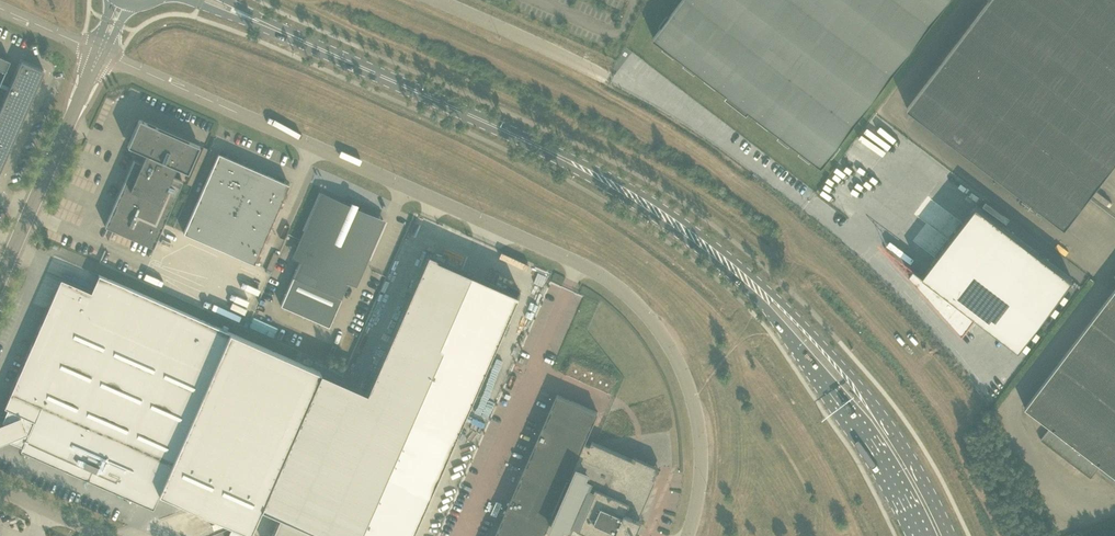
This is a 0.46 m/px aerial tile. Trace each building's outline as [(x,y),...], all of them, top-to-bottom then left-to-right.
[(659,25),(661,27),(653,37),(706,78),(704,80),(716,88),(717,86),(759,118),(757,120),(768,128),(770,126),(822,166),(830,155),(832,157),(841,146),(838,144),(948,0),(682,0),(670,16),(667,14),(659,25)] [(1114,162),(1114,0),(989,0),(907,108),(1065,227),(1114,162)] [(0,108),(0,171),(44,71),(21,61),(10,86),(0,82),(10,60),(0,56),(0,86),(8,90),(0,108)] [(104,226),(153,247),(182,180),(171,175),(175,166),(186,171),(198,144),(139,118),(127,145),(145,153),(141,162),(134,159),(104,226)] [(218,153),(183,232),(254,263),(289,184),(218,153)] [(357,205),(350,202),(349,205),(322,193),(300,241),(307,244),(299,261),(293,277),(280,305),(329,326),(341,298),(348,283),(356,266),(362,269),(383,220),(356,208),(356,206),(357,205)] [(962,334),(975,316),(1018,350),(1073,279),(976,205),(922,275),(913,268),(909,274),(962,334)] [(248,535),(414,535),(433,493),(464,423),(521,294),(474,273),(428,253),(366,392),(320,371),(249,533),(248,535)] [(0,424),(0,432),(3,439),(8,437),(9,440),(22,445),(20,449),(153,507),(159,493),(249,533),(320,371),(98,274),(91,291),(61,278),(4,407),(7,408),(2,420),(3,423),(0,424)] [(1025,407),(1050,427),(1041,439),(1091,477),(1101,465),(1114,476),(1114,289),(1025,407)] [(643,518),(639,517),(661,467),(633,455),(632,458),(592,441),(591,445),(585,442),(598,412),(557,394),(495,535),(635,535),(643,518)]
